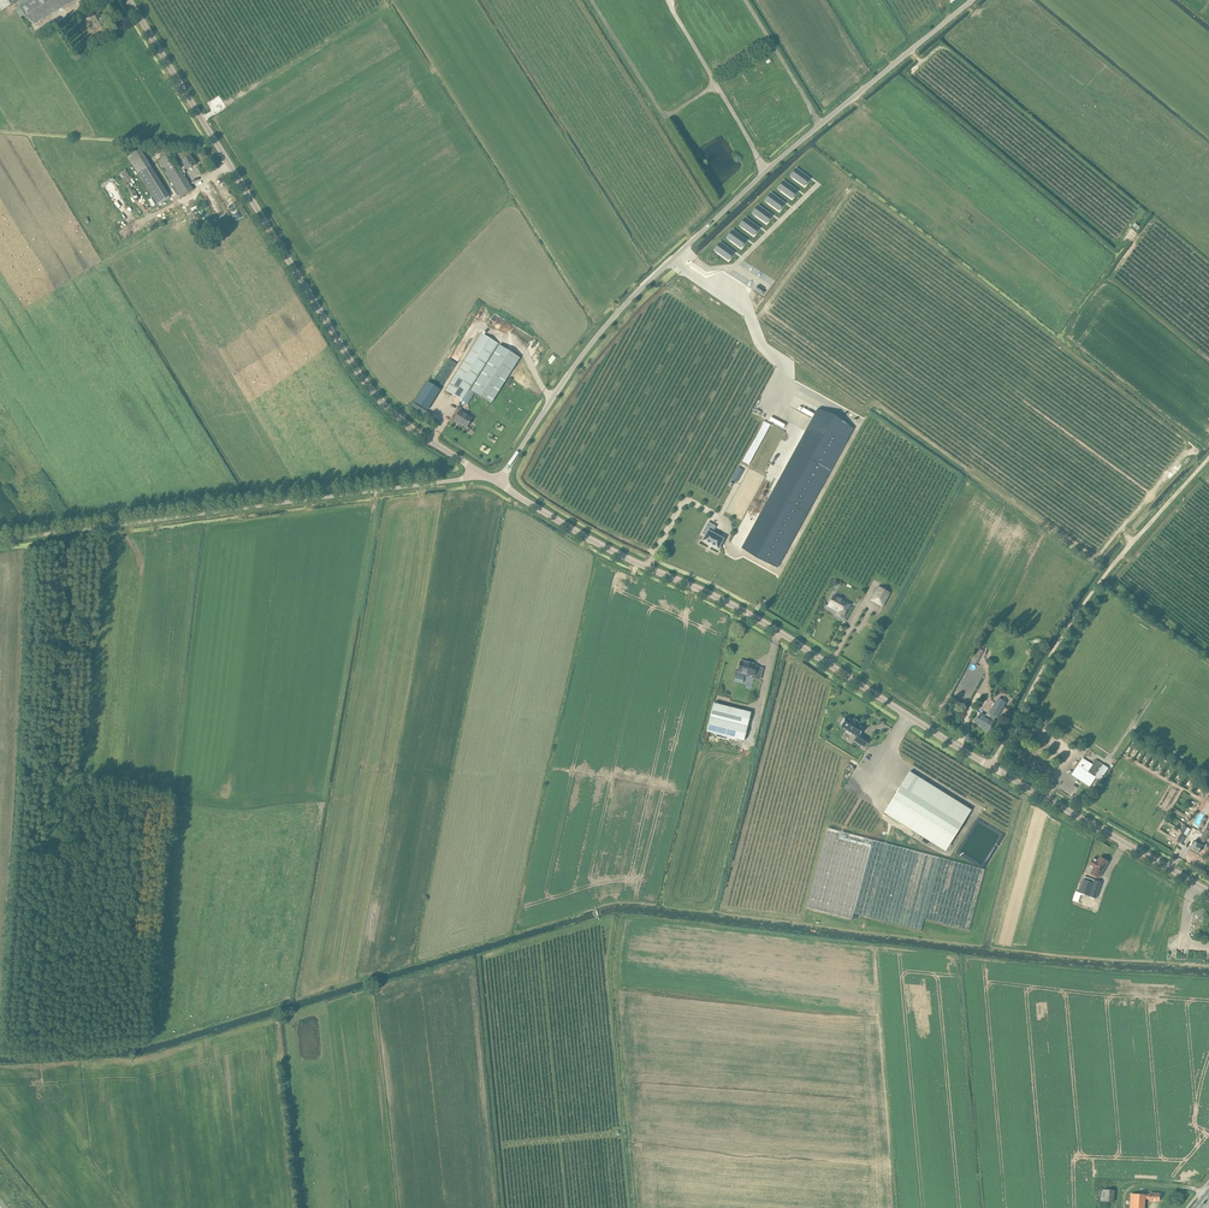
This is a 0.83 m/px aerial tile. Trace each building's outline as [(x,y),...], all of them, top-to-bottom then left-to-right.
[(18,1),(18,0),(0,0),(0,10),(1,11),(17,2),(18,1)] [(17,2),(20,6),(15,8),(27,28),(31,26),(76,0),(20,0),(18,1),(17,2)] [(91,19),(91,20),(88,22),(91,27),(94,25),(95,25),(98,30),(106,25),(99,14),(91,19)] [(127,157),(138,174),(157,204),(170,196),(151,166),(141,149),(127,157)] [(183,161),(185,164),(181,166),(178,162),(176,163),(170,153),(158,161),(181,198),(193,190),(182,171),(187,168),(188,169),(196,165),(190,156),(183,161)] [(798,170),(793,177),(805,186),(810,178),(798,170)] [(786,182),(780,190),(792,198),(797,191),(786,182)] [(773,195),(768,202),(779,211),(785,203),(773,195)] [(209,199),(217,211),(222,207),(214,196),(209,199)] [(760,207),(755,215),(766,223),(772,215),(760,207)] [(747,219),(742,227),(754,235),(759,228),(747,219)] [(735,232),(729,240),(741,248),(747,240),(735,232)] [(722,244),(717,252),(728,260),(734,252),(722,244)] [(512,331),(524,342),(527,338),(515,327),(512,331)] [(463,401),(469,390),(499,344),(481,333),(445,390),(463,401)] [(471,390),(474,393),(491,403),(520,358),(500,345),(471,390)] [(541,372),(545,375),(553,364),(557,367),(562,361),(551,352),(539,366),(543,369),(541,372)] [(428,380),(416,402),(429,410),(442,388),(428,380)] [(467,404),(472,396),(474,393),(471,390),(469,390),(463,401),(467,404)] [(817,409),(761,511),(741,548),(777,567),(797,530),(854,429),(817,409)] [(460,410),(454,421),(466,428),(473,417),(460,410)] [(763,419),(743,462),(751,465),(771,423),(763,419)] [(714,534),(713,530),(715,526),(708,522),(704,529),(708,531),(702,541),(718,549),(723,539),(714,534)] [(878,586),(870,600),(883,607),(890,593),(878,586)] [(827,606),(838,611),(836,615),(843,618),(851,604),(834,594),(827,606)] [(978,647),(970,662),(976,665),(984,650),(978,647)] [(752,667),(753,664),(740,661),(737,672),(754,676),(756,668),(752,667)] [(995,721),(994,721),(996,718),(997,718),(1006,703),(999,698),(989,713),(989,714),(988,714),(987,715),(986,716),(981,713),(975,723),(989,731),(995,721)] [(744,741),(751,712),(713,703),(706,731),(744,741)] [(842,724),(840,726),(846,730),(846,731),(851,735),(852,734),(856,736),(853,740),(865,747),(870,740),(861,734),(860,734),(864,728),(859,724),(858,724),(859,722),(853,719),(852,720),(846,717),(845,719),(843,718),(840,723),(842,724)] [(1083,758),(1078,765),(1072,775),(1090,787),(1096,777),(1101,780),(1109,768),(1102,763),(1096,760),(1093,764),(1089,761),(1088,761),(1083,758)] [(909,772),(884,813),(945,851),(971,810),(909,772)] [(1203,846),(1205,842),(1208,836),(1208,824),(1200,839),(1201,839),(1199,843),(1194,840),(1190,848),(1198,854),(1203,846)] [(1190,830),(1184,826),(1181,832),(1187,836),(1190,830)] [(828,828),(807,908),(851,920),(853,914),(920,932),(924,919),(968,931),(984,870),(828,828)] [(1186,838),(1180,835),(1177,841),(1182,844),(1186,838)] [(1109,861),(1100,857),(1098,861),(1093,858),(1089,866),(1094,868),(1091,873),(1099,878),(1109,861)] [(1102,882),(1095,880),(1084,876),(1079,892),(1096,899),(1102,882)] [(1102,1189),(1101,1201),(1114,1202),(1115,1190),(1102,1189)] [(1146,1194),(1131,1193),(1130,1207),(1145,1207),(1145,1198),(1150,1199),(1150,1200),(1160,1201),(1160,1193),(1150,1192),(1150,1194),(1146,1194)]
